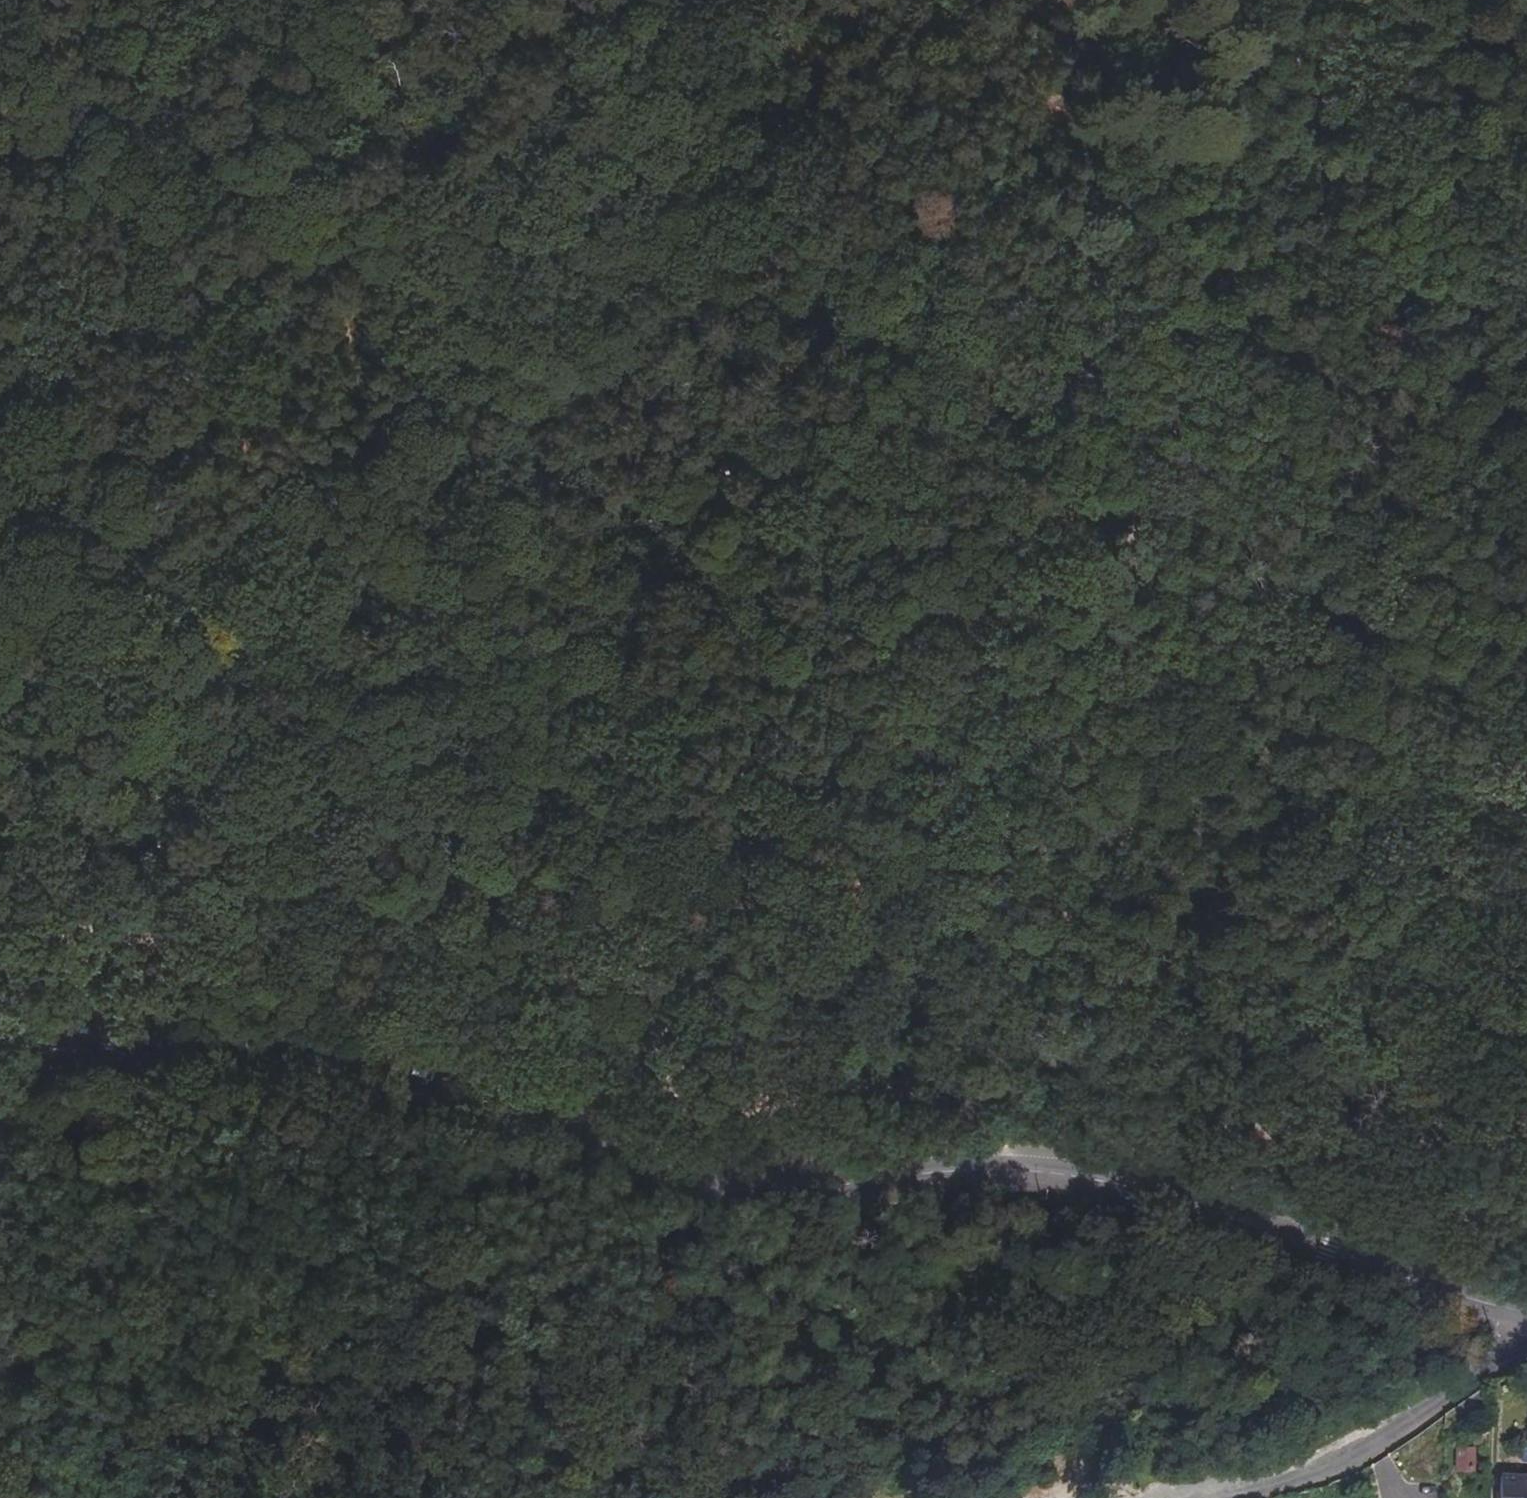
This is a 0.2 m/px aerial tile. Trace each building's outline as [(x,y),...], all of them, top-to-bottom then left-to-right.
[(1426,1372),(1414,1379),(1419,1387),(1432,1381),(1426,1372)] [(1453,1447),(1454,1473),(1473,1473),(1473,1446),(1453,1447)] [(1499,1475),(1498,1497),(1526,1497),(1526,1476),(1499,1475)]
